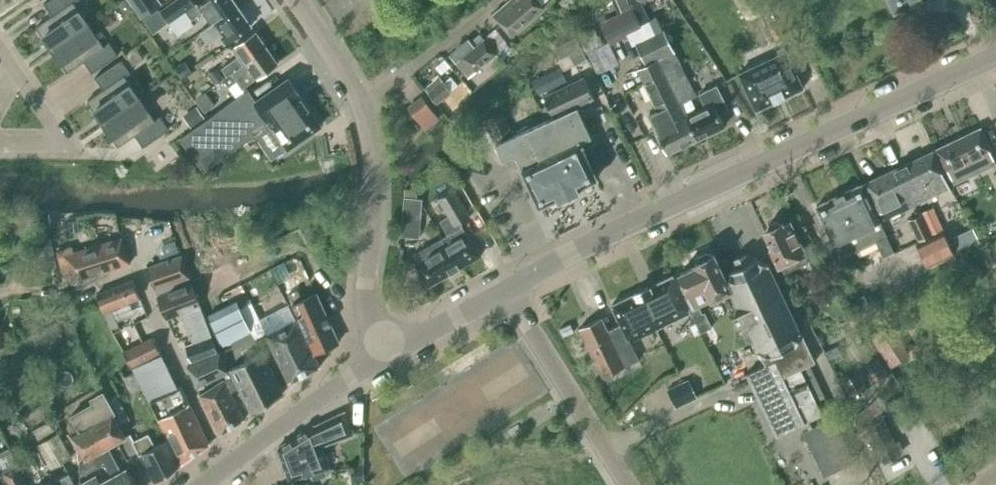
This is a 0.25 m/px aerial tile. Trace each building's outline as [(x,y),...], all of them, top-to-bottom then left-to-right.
[(44,3),(52,15),(36,26),(52,48),(89,23),(74,2),(77,0),(48,0),(44,3)] [(142,18),(157,7),(162,3),(160,0),(129,0),(142,18)] [(194,24),(191,20),(203,12),(211,23),(238,4),(235,0),(205,0),(198,5),(194,2),(193,0),(173,0),(160,10),(179,35),(194,24)] [(493,14),(501,22),(511,35),(544,6),(543,5),(548,0),(508,0),(493,14)] [(895,11),(919,0),(890,0),(895,11)] [(252,24),(238,4),(211,23),(200,31),(207,41),(211,42),(220,36),(225,43),(252,24)] [(618,14),(600,23),(610,44),(644,28),(634,8),(634,7),(631,8),(618,14)] [(777,20),(768,24),(775,41),(785,37),(777,20)] [(104,44),(89,23),(52,48),(56,54),(68,71),(84,60),(92,72),(118,54),(109,40),(104,44)] [(486,37),(485,38),(498,51),(498,50),(505,58),(513,50),(505,41),(506,40),(496,28),(486,36),(486,37)] [(664,29),(656,33),(640,41),(637,42),(647,63),(638,68),(645,82),(666,72),(672,83),(681,102),(696,95),(664,29)] [(228,75),(257,54),(267,47),(256,32),(233,48),(237,54),(238,56),(222,67),(228,75)] [(470,76),(497,52),(498,51),(485,38),(480,33),(471,40),(469,38),(463,43),(461,41),(456,45),(458,48),(450,54),(470,76)] [(587,58),(577,37),(556,48),(561,58),(564,56),(569,53),(575,64),(586,58),(587,58)] [(786,50),(784,45),(778,48),(780,53),(740,72),(757,109),(804,87),(797,72),(808,66),(802,54),(798,45),(786,50)] [(126,54),(134,65),(144,58),(136,47),(126,54)] [(228,75),(224,78),(229,86),(238,80),(242,87),(245,85),(254,78),(254,79),(278,62),(272,54),(267,47),(257,54),(228,75)] [(140,97),(125,76),(131,72),(122,58),(95,77),(103,89),(87,100),(103,122),(140,97)] [(442,74),(451,66),(445,58),(435,66),(442,74)] [(182,78),(192,71),(185,60),(175,67),(182,78)] [(224,77),(218,67),(208,74),(214,83),(224,77)] [(668,153),(698,138),(685,112),(681,102),(672,83),(666,72),(645,82),(659,110),(649,115),(657,130),(668,153)] [(439,76),(425,88),(438,103),(453,91),(452,90),(458,84),(450,75),(444,81),(439,76)] [(594,97),(584,76),(575,80),(545,95),(554,116),(578,104),(594,97)] [(193,128),(180,137),(205,169),(269,123),(275,132),(277,131),(288,148),(321,125),(301,96),(289,77),(256,100),(248,89),(225,105),(225,104),(212,114),(207,118),(206,118),(192,128),(193,128)] [(726,124),(720,113),(729,109),(718,84),(698,93),(705,106),(696,110),(694,107),(685,112),(698,138),(726,124)] [(195,99),(205,112),(215,105),(205,92),(195,99)] [(155,118),(140,97),(103,122),(119,145),(135,134),(143,146),(170,128),(160,114),(155,118)] [(410,107),(426,127),(438,117),(422,97),(410,107)] [(559,196),(560,199),(581,189),(579,186),(598,177),(580,141),(592,135),(578,104),(554,116),(515,135),(496,143),(504,160),(522,168),(540,205),(559,196)] [(192,128),(206,118),(197,105),(183,115),(192,128)] [(514,132),(503,110),(484,119),(495,141),(514,132)] [(995,163),(995,162),(990,149),(991,149),(981,127),(937,148),(947,170),(948,170),(954,183),(995,163)] [(944,172),(934,150),(891,170),(901,192),(906,190),(913,205),(950,187),(944,173),(944,172)] [(901,192),(891,170),(866,182),(877,204),(878,204),(885,218),(913,205),(906,190),(901,192)] [(836,241),(843,256),(878,239),(884,253),(894,249),(880,220),(863,183),(817,205),(834,242),(836,241)] [(448,234),(442,237),(460,267),(481,255),(468,232),(461,220),(462,220),(470,215),(454,188),(438,197),(449,215),(440,220),(448,234)] [(420,198),(418,198),(418,196),(416,189),(405,189),(404,197),(402,226),(420,228),(422,202),(422,198),(420,198)] [(934,209),(923,214),(932,233),(943,228),(934,209)] [(923,213),(915,217),(909,220),(918,240),(932,234),(932,233),(923,214),(923,213)] [(769,239),(773,246),(771,247),(779,264),(781,263),(785,270),(808,260),(810,264),(818,260),(810,244),(803,247),(790,221),(784,224),(783,222),(780,223),(780,222),(776,220),(768,224),(767,228),(768,229),(765,230),(769,238),(768,238),(768,240),(769,239)] [(944,229),(933,234),(925,238),(917,242),(928,265),(955,252),(944,229)] [(56,265),(50,237),(38,240),(36,253),(40,269),(56,265)] [(122,237),(74,252),(72,245),(56,250),(64,276),(80,271),(82,276),(83,277),(130,262),(122,237)] [(460,267),(442,237),(414,254),(418,261),(415,263),(429,285),(459,268),(460,267)] [(697,265),(680,273),(690,293),(687,294),(693,307),(689,308),(690,312),(691,311),(701,332),(712,326),(705,311),(702,313),(698,304),(731,289),(727,280),(715,253),(712,255),(711,254),(707,252),(699,255),(698,260),(698,261),(696,262),(697,265)] [(800,367),(815,360),(769,262),(746,253),(746,252),(735,258),(735,259),(728,279),(727,280),(731,289),(738,303),(735,312),(747,337),(755,340),(766,364),(774,380),(800,367)] [(157,293),(169,288),(192,281),(182,254),(160,262),(148,266),(157,293)] [(989,269),(980,255),(974,258),(983,273),(989,269)] [(37,260),(27,262),(30,278),(40,276),(37,260)] [(657,328),(690,312),(689,308),(673,274),(642,289),(654,312),(650,314),(657,328)] [(111,307),(119,304),(121,306),(129,302),(130,300),(140,296),(133,279),(97,293),(102,306),(104,310),(111,328),(119,324),(116,318),(116,319),(111,307)] [(197,298),(195,290),(192,282),(158,295),(167,317),(182,312),(193,342),(186,345),(191,360),(217,350),(212,336),(200,305),(197,298)] [(299,288),(288,293),(292,303),(315,352),(339,341),(326,313),(317,292),(303,298),(299,288)] [(608,329),(602,316),(580,327),(603,375),(639,358),(631,340),(657,328),(650,314),(654,312),(642,289),(612,303),(621,323),(608,329)] [(224,344),(251,330),(236,300),(208,314),(224,344)] [(289,305),(260,319),(268,334),(274,331),(287,325),(297,320),(289,305)] [(290,381),(321,365),(298,319),(297,320),(287,325),(274,331),(268,334),(267,335),(280,362),(290,381)] [(870,334),(880,351),(890,366),(910,353),(900,338),(889,322),(870,334)] [(132,366),(161,352),(154,336),(124,350),(132,366)] [(229,371),(224,359),(220,351),(207,357),(188,365),(197,386),(199,389),(205,386),(204,382),(229,371)] [(284,392),(264,352),(230,368),(231,370),(234,375),(241,390),(252,412),(284,392)] [(194,413),(181,385),(178,386),(162,353),(134,367),(150,401),(163,426),(182,462),(209,444),(194,413)] [(774,380),(766,364),(747,373),(776,435),(822,413),(800,367),(774,380)] [(476,372),(387,423),(411,465),(500,415),(476,372)] [(866,386),(859,372),(842,382),(850,395),(866,386)] [(676,406),(697,396),(689,379),(667,389),(676,406)] [(220,382),(200,394),(220,434),(244,418),(228,387),(224,380),(220,382)] [(109,446),(113,443),(117,442),(119,440),(126,436),(119,425),(110,407),(112,406),(108,398),(103,391),(88,400),(90,404),(71,415),(80,430),(72,435),(85,459),(88,458),(99,451),(109,446)] [(122,424),(130,419),(123,407),(116,394),(108,398),(112,406),(110,407),(119,425),(122,424)] [(290,479),(329,467),(321,444),(354,433),(345,410),(314,425),(279,446),(290,479)] [(830,454),(846,446),(832,417),(816,425),(830,454)] [(894,438),(885,419),(868,427),(884,461),(894,456),(901,452),(894,438)] [(54,466),(72,456),(58,432),(41,442),(54,466)] [(155,482),(181,464),(180,464),(168,439),(155,446),(149,434),(134,441),(155,482)] [(122,470),(109,446),(100,452),(113,476),(102,482),(97,474),(80,484),(81,484),(137,484),(127,468),(122,470)] [(3,472),(9,484),(27,484),(18,465),(3,472)] [(363,466),(350,467),(351,480),(364,479),(363,466)] [(75,484),(70,472),(45,484),(74,484),(75,484)] [(551,473),(531,484),(558,484),(551,473)]
